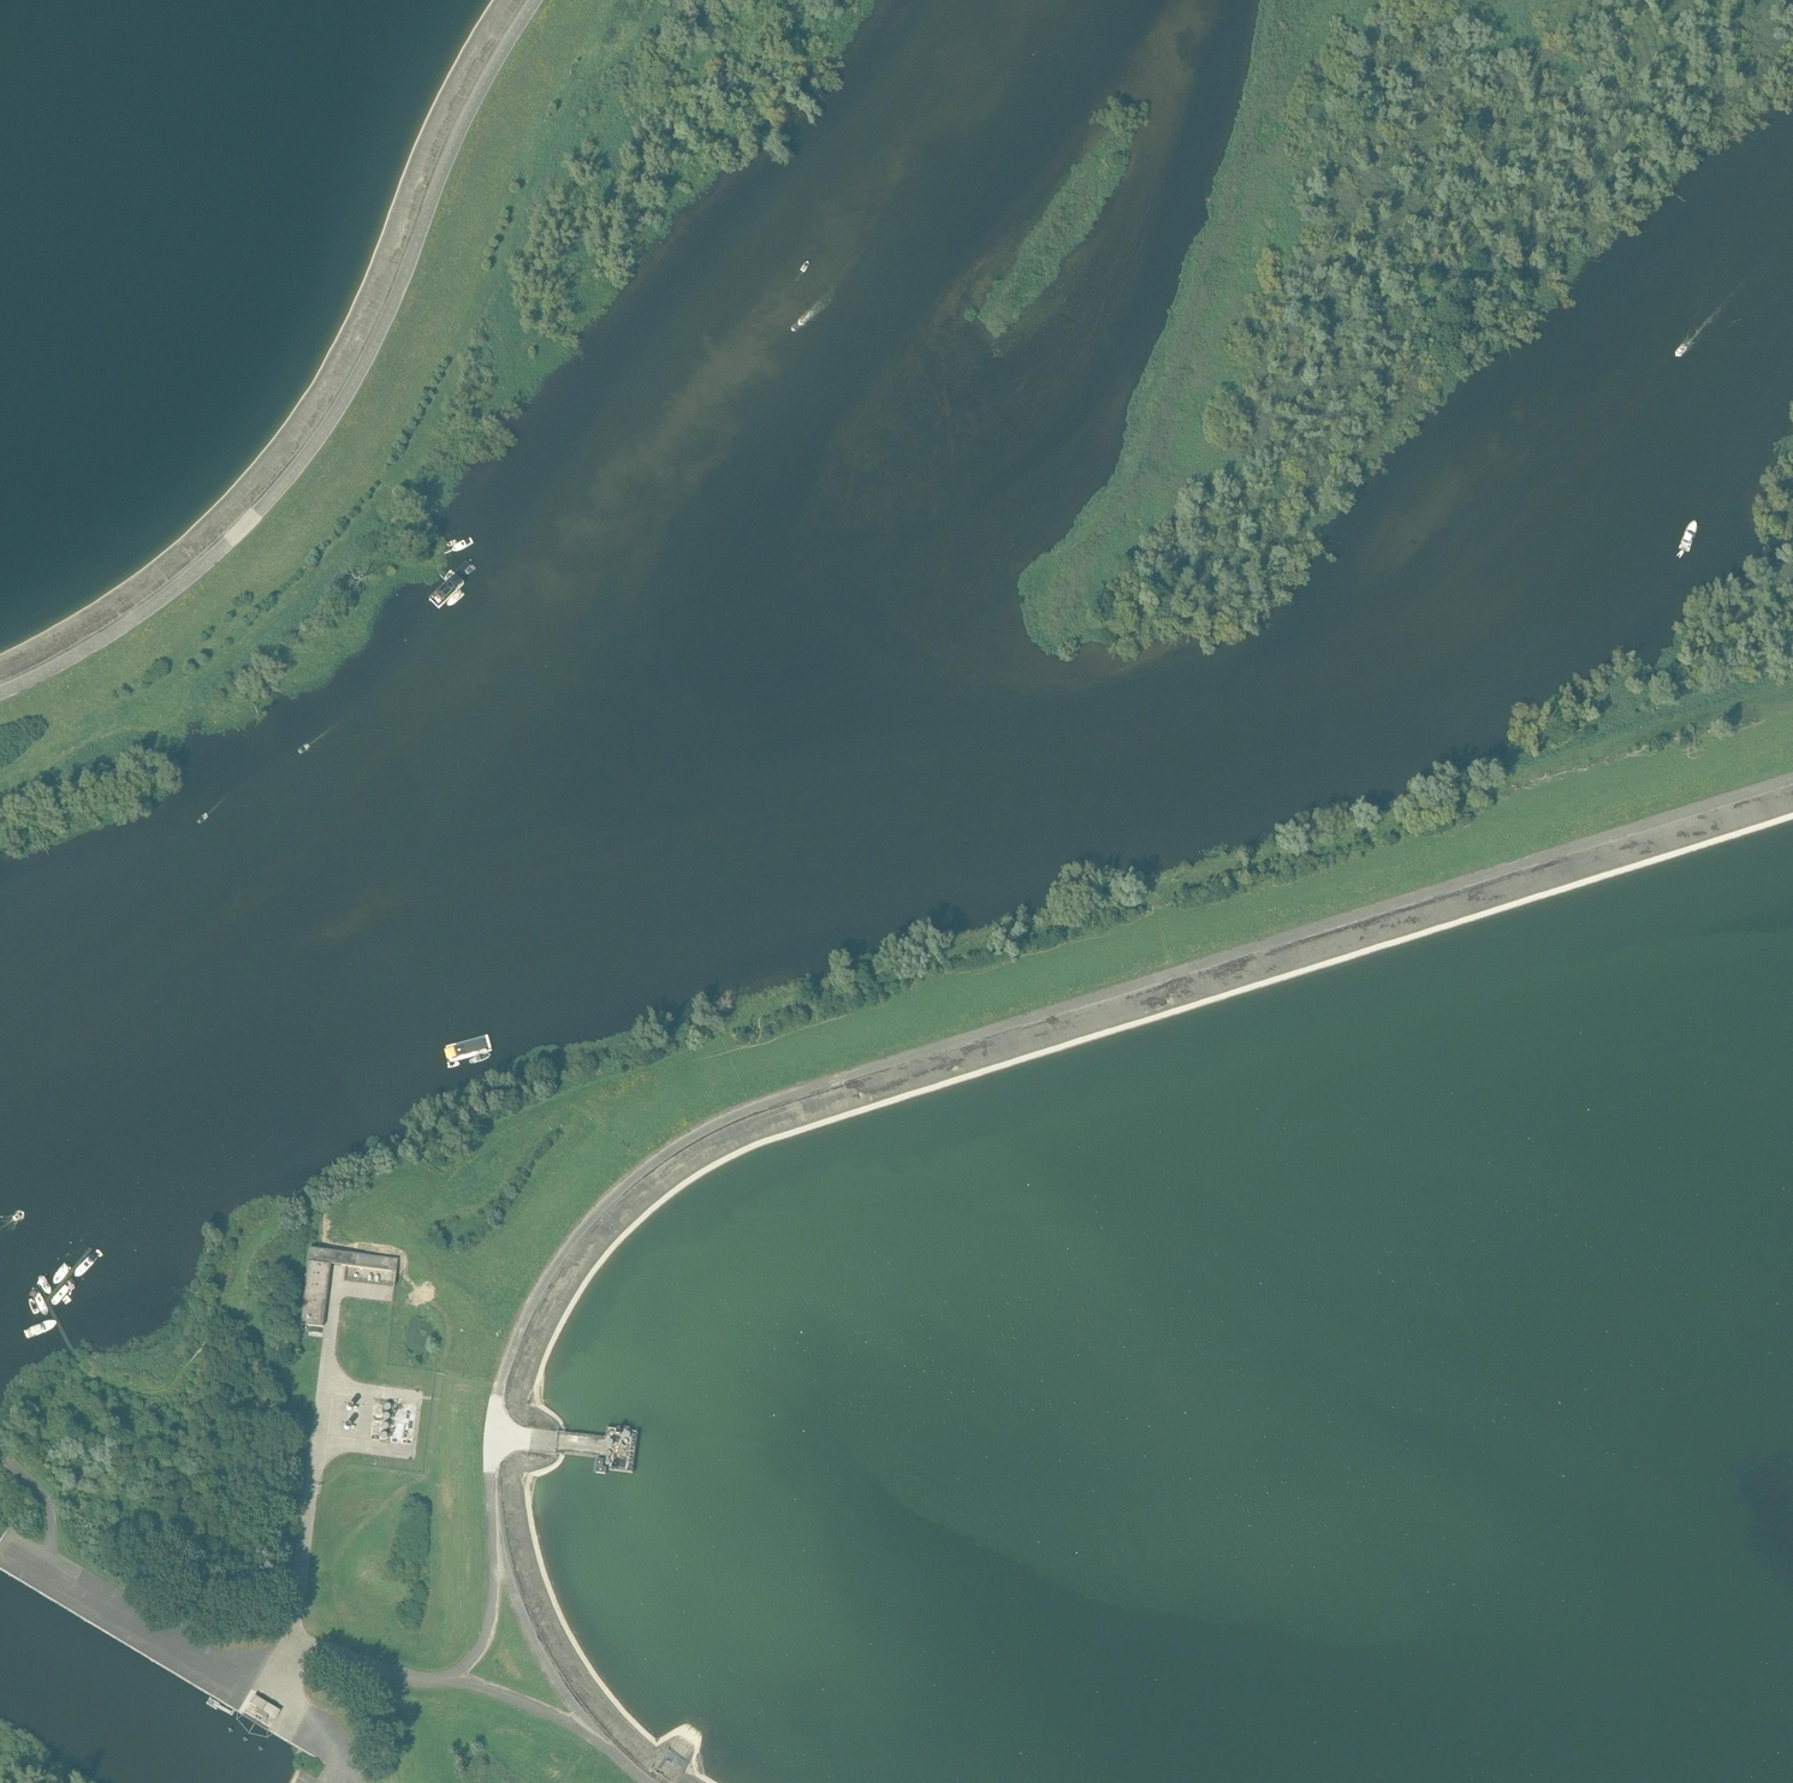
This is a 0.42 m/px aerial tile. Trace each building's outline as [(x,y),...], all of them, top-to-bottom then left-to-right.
[(300,1324),(323,1327),(330,1265),(396,1273),(397,1260),(309,1249),(300,1324)]
